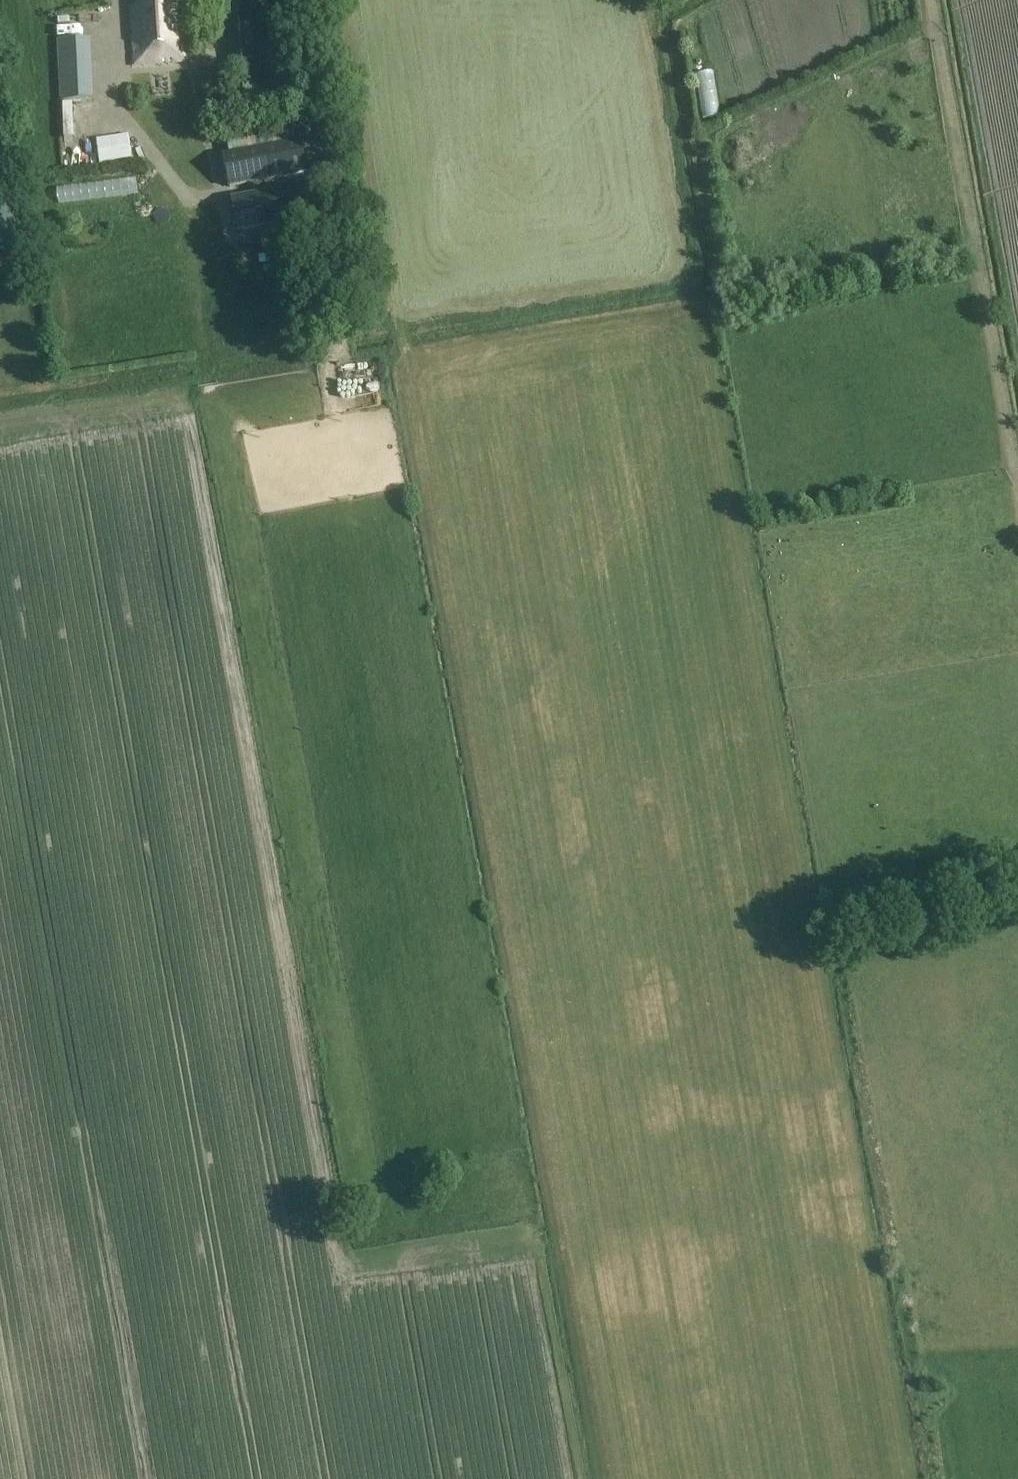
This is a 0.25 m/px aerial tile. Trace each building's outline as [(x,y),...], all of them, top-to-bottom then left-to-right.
[(171,12),(179,12),(178,0),(139,0),(139,9),(132,9),(135,66),(184,63),(182,25),(172,25),(171,12)] [(93,78),(60,80),(61,102),(94,100),(93,78)] [(223,156),(229,188),(308,173),(302,141),(223,156)] [(238,231),(316,216),(310,185),(232,199),(238,231)] [(9,201),(0,202),(0,252),(17,249),(10,201),(9,201)]
